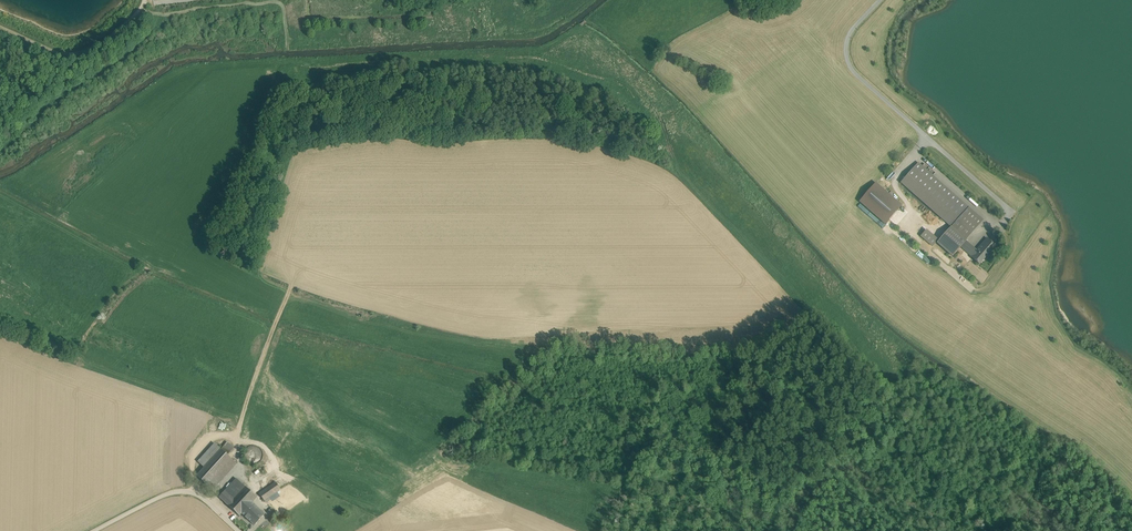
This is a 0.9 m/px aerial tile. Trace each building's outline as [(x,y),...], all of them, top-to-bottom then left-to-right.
[(969,208),(919,163),(901,183),(952,228),(952,227),(969,208)] [(889,225),(905,205),(878,182),(861,203),(889,225)] [(969,208),(952,227),(965,239),(983,219),(969,208)] [(965,239),(952,227),(952,228),(938,243),(953,256),(961,247),(966,241),(967,240),(965,239)] [(930,229),(922,236),(934,247),(941,240),(930,229)] [(987,239),(977,250),(974,247),(968,253),(969,253),(968,254),(972,257),(980,264),(991,252),(993,254),(998,248),(987,239)] [(966,241),(961,247),(968,253),(974,247),(966,241)] [(232,447),(227,442),(221,449),(226,454),(232,447)] [(215,444),(198,462),(204,467),(221,449),(215,444)] [(204,467),(196,476),(207,486),(212,481),(228,463),(232,459),(226,454),(221,449),(204,467)] [(236,464),(232,459),(228,463),(233,468),(236,464)] [(228,463),(212,481),(216,485),(233,468),(228,463)] [(236,478),(224,491),(233,500),(245,487),(236,478)] [(216,485),(212,481),(207,486),(212,490),(216,485)] [(276,482),(259,494),(264,501),(281,489),(276,482)] [(220,489),(216,485),(212,490),(216,494),(220,489)] [(245,487),(233,500),(224,491),(219,497),(239,516),(252,502),(257,497),(245,487)] [(252,502),(242,513),(254,525),(265,514),(252,502)] [(271,508),(267,512),(272,516),(276,512),(271,508)]
